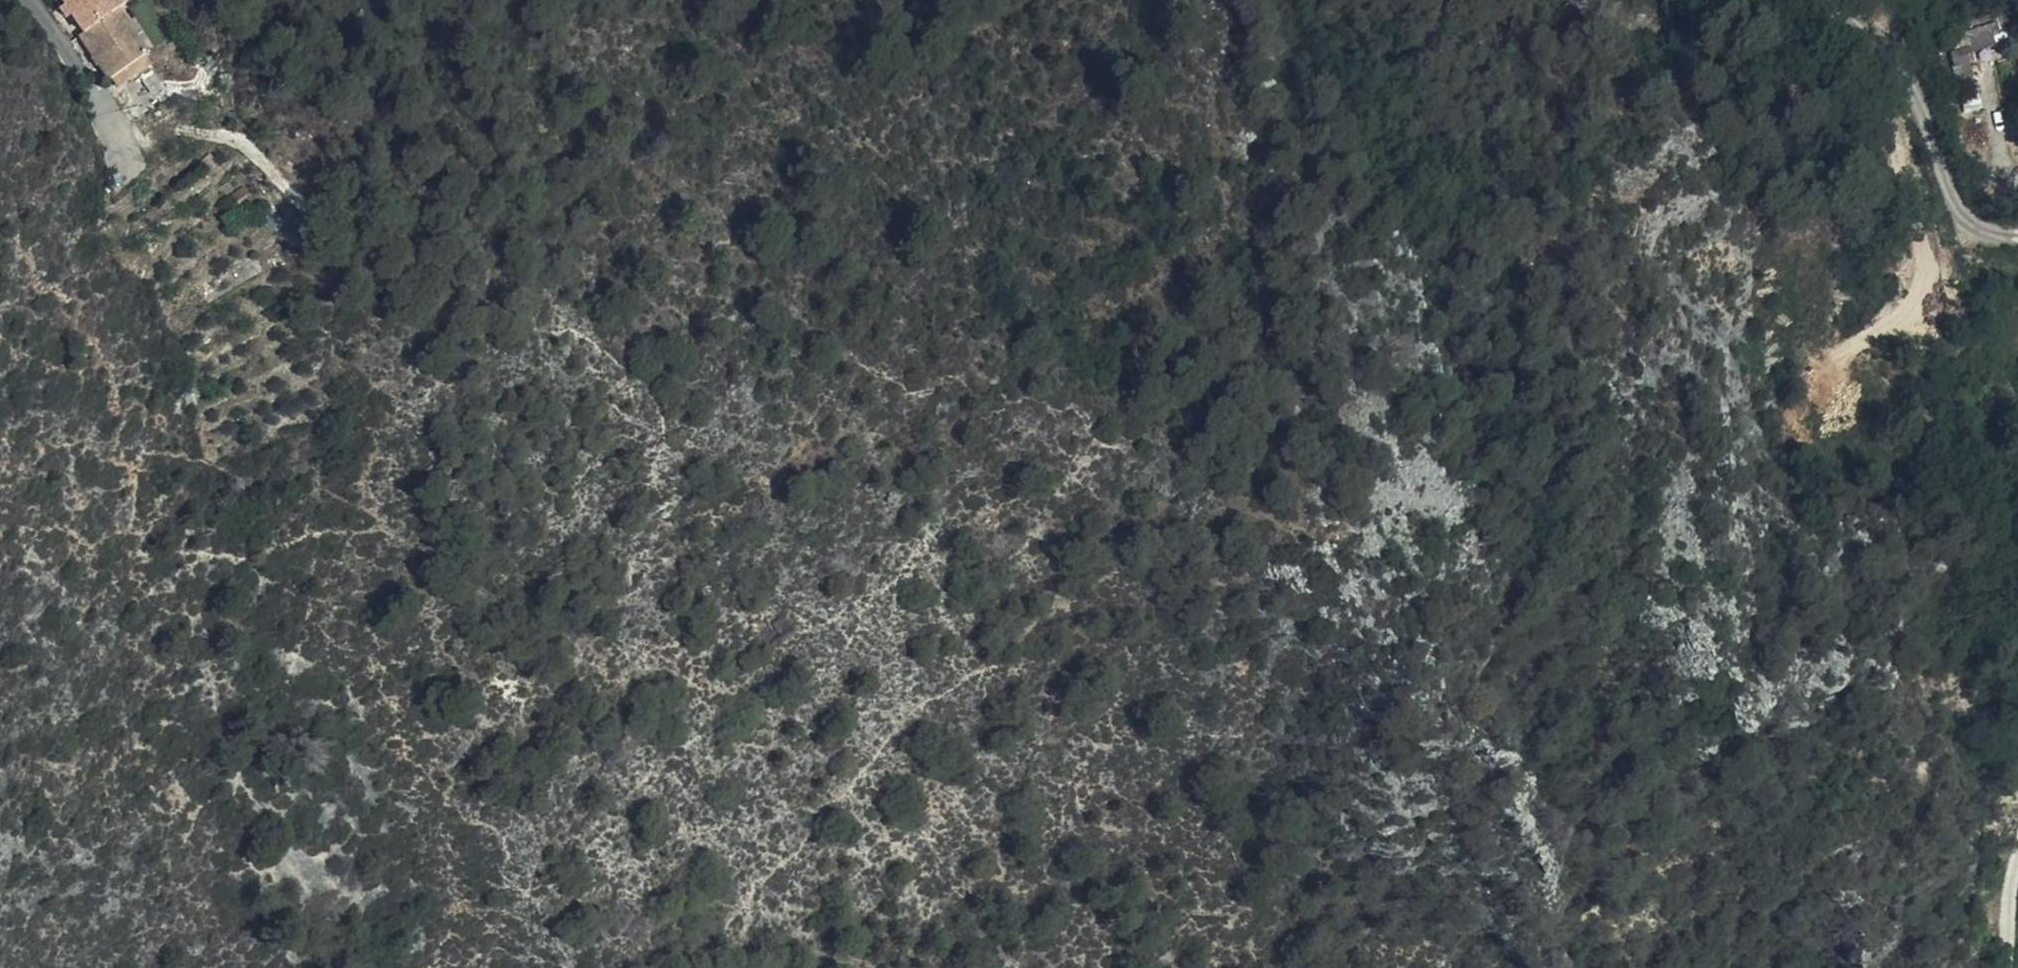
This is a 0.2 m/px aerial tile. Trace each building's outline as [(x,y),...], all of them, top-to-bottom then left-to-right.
[(123,87),(163,65),(137,19),(152,11),(146,0),(80,0),(87,12),(81,15),(88,26),(95,23),(104,38),(97,41),(106,57),(101,61),(111,77),(117,74),(123,87)] [(2015,24),(2014,10),(1986,13),(1986,20),(1970,21),(1973,56),(1988,54),(1986,35),(1991,34),(1991,26),(2015,24)] [(163,65),(123,87),(131,100),(171,77),(163,65)]
